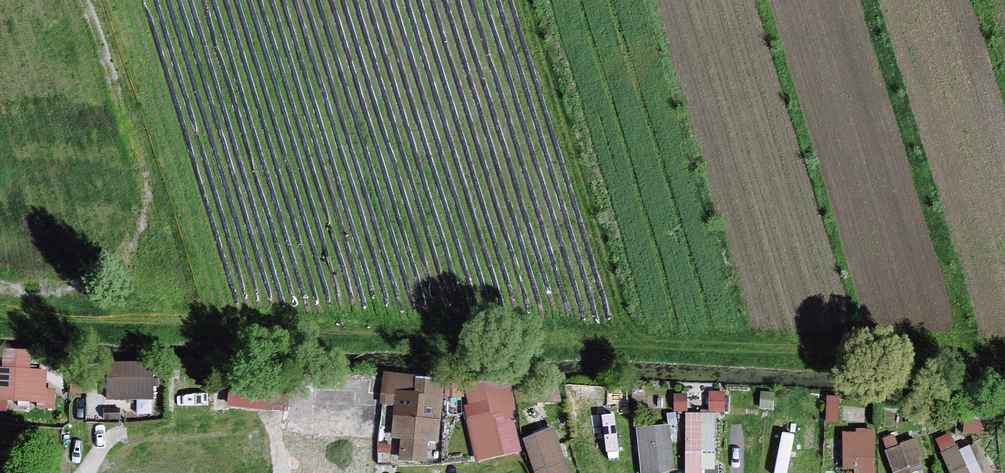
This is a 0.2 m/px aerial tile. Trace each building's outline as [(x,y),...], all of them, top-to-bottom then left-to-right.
[(33,357),(12,356),(12,371),(0,370),(0,414),(7,414),(8,404),(38,406),(38,412),(56,412),(57,393),(47,392),(48,373),(32,372),(33,357)] [(154,402),(154,364),(108,364),(109,402),(154,402)] [(270,375),(231,372),(229,410),(268,413),(270,375)] [(446,382),(388,378),(386,407),(382,462),(427,465),(428,445),(441,446),(446,382)] [(512,382),(463,392),(478,463),(523,454),(515,414),(518,413),(512,382)] [(559,384),(517,387),(520,407),(563,404),(559,384)] [(726,396),(711,395),(710,412),(725,413),(726,396)] [(689,396),(676,396),(676,412),(688,412),(689,396)] [(775,398),(762,397),(761,409),(774,410),(775,398)] [(103,399),(91,399),(91,419),(102,419),(103,399)] [(841,401),(828,401),(828,424),(840,424),(841,401)] [(826,404),(814,402),(813,417),(824,418),(826,404)] [(120,407),(105,407),(105,420),(120,420),(120,407)] [(864,410),(845,408),(843,420),(863,422),(864,410)] [(539,409),(526,413),(529,424),(543,420),(539,409)] [(685,415),(685,472),(703,472),(717,472),(717,415),(685,415)] [(984,423),(967,421),(966,435),(983,436),(984,423)] [(761,424),(727,422),(726,450),(760,451),(761,424)] [(639,431),(644,472),(669,472),(677,472),(671,427),(639,431)] [(523,443),(536,472),(572,472),(555,430),(523,443)] [(857,431),(857,436),(844,435),(844,472),(878,472),(879,432),(857,431)] [(822,438),(768,432),(764,464),(819,470),(822,438)] [(951,432),(934,440),(950,472),(983,472),(970,447),(961,452),(951,432)] [(915,440),(883,453),(891,472),(921,472),(924,472),(919,460),(923,459),(915,440)]
